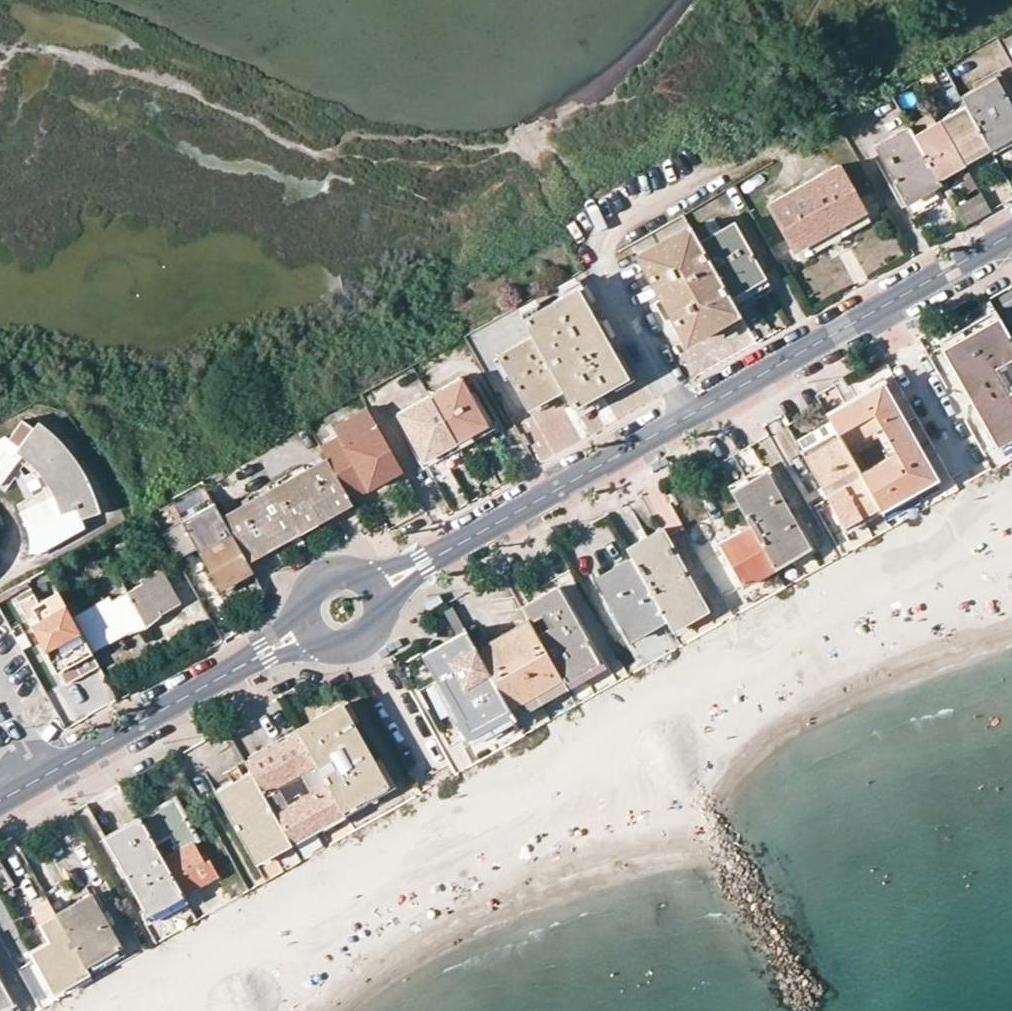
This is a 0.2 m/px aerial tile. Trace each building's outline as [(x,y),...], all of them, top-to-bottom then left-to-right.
[(1011,134),(1011,108),(995,78),(960,96),(965,105),(989,147),(1007,137),(1011,134)] [(965,105),(939,119),(963,163),(979,153),(989,147),(965,105)] [(951,169),(963,163),(939,119),(913,134),(929,162),(937,177),(951,169)] [(937,177),(929,162),(913,134),(908,125),(873,145),(901,196),(916,188),(937,177)] [(769,204),(793,248),(825,231),(863,210),(837,166),(769,204)] [(941,184),(937,177),(916,188),(901,196),(905,203),(941,184)] [(981,193),(957,206),(967,223),(991,210),(981,193)] [(762,276),(750,253),(733,223),(698,243),(727,295),(747,284),(762,276)] [(732,305),(727,295),(698,243),(691,229),(639,259),(663,303),(656,307),(667,326),(673,322),(680,334),(700,323),(732,305)] [(767,285),(762,276),(747,284),(727,295),(732,305),(767,285)] [(499,355),(527,406),(551,394),(561,410),(622,375),(575,290),(523,319),(533,336),(499,355)] [(737,314),(732,305),(700,323),(680,334),(685,342),(737,314)] [(969,331),(995,316),(992,309),(936,341),(940,348),(969,331)] [(1005,393),(990,366),(1011,353),(1011,345),(1008,337),(995,316),(969,331),(940,348),(939,348),(994,443),(995,443),(1011,433),(1011,389),(1005,393)] [(473,431),(485,425),(459,380),(430,396),(455,441),(473,431)] [(837,435),(846,453),(875,436),(882,432),(894,453),(887,457),(859,474),(877,506),(930,477),(876,383),(853,396),(824,413),(837,435)] [(430,396),(399,414),(422,458),(438,450),(455,441),(430,396)] [(612,421),(600,400),(579,412),(592,433),(612,421)] [(337,436),(318,446),(326,461),(347,499),(378,482),(400,470),(366,408),(332,427),(337,436)] [(23,460),(27,454),(33,460),(41,468),(47,475),(52,483),(58,494),(52,499),(48,490),(20,515),(19,515),(22,522),(25,530),(27,537),(28,547),(28,555),(37,554),(83,528),(80,519),(96,513),(93,503),(88,489),(80,474),(71,460),(62,449),(51,438),(43,431),(35,425),(32,428),(22,421),(8,439),(5,436),(0,439),(0,486),(23,460)] [(797,439),(804,451),(830,438),(823,425),(797,439)] [(887,457),(894,453),(882,432),(875,436),(887,457)] [(1011,443),(1011,433),(995,443),(999,451),(1011,443)] [(842,526),(877,506),(859,474),(846,453),(837,435),(821,444),(802,454),(842,526)] [(48,490),(52,499),(58,494),(52,483),(47,475),(41,468),(33,460),(27,454),(23,460),(31,468),(37,475),(42,482),(48,490)] [(347,499),(326,461),(221,517),(244,556),(348,499),(347,499)] [(730,489),(750,525),(774,568),(809,548),(765,470),(750,478),(730,489)] [(37,481),(27,485),(30,494),(40,490),(37,481)] [(248,563),(278,547),(351,506),(348,499),(244,556),(248,563)] [(221,517),(213,503),(161,532),(176,559),(196,548),(218,588),(235,578),(251,569),(248,563),(244,556),(221,517)] [(842,526),(845,532),(881,513),(879,510),(877,506),(842,526)] [(741,586),(774,568),(750,525),(728,537),(717,544),(741,586)] [(625,549),(631,560),(660,611),(661,613),(666,621),(701,602),(662,529),(647,537),(625,549)] [(661,613),(660,611),(631,560),(609,572),(596,580),(625,632),(661,613)] [(141,619),(156,611),(158,615),(170,609),(178,604),(159,569),(139,579),(142,585),(127,593),(141,619)] [(235,578),(218,588),(222,595),(256,576),(251,569),(235,578)] [(546,613),(552,626),(536,635),(560,679),(561,682),(598,663),(558,590),(542,599),(522,609),(530,623),(546,613)] [(72,617),(91,654),(113,641),(126,633),(124,629),(141,619),(127,593),(110,602),(108,597),(103,599),(78,613),(72,617)] [(32,595),(17,604),(26,620),(41,612),(32,595)] [(71,601),(65,605),(72,617),(78,613),(71,601)] [(666,621),(670,630),(706,610),(701,602),(666,621)] [(72,617),(65,605),(28,625),(54,673),(57,671),(65,686),(83,676),(99,667),(91,654),(72,617)] [(509,714),(507,709),(476,652),(451,607),(444,611),(456,636),(464,651),(438,666),(446,679),(439,682),(459,719),(456,721),(464,737),(509,714)] [(158,615),(156,611),(141,619),(145,626),(160,618),(158,615)] [(666,621),(661,613),(625,632),(629,641),(666,621)] [(145,626),(141,619),(124,629),(126,633),(128,635),(145,626)] [(507,709),(560,679),(536,635),(530,623),(491,643),(476,652),(507,709)] [(464,651),(456,636),(423,653),(439,682),(446,679),(438,666),(464,651)] [(561,682),(566,690),(601,670),(598,663),(561,682)] [(561,682),(560,679),(507,709),(509,714),(512,719),(533,708),(566,690),(561,682)] [(340,807),(385,781),(341,704),(323,714),(326,720),(299,736),(340,807)] [(326,720),(323,714),(296,730),(297,732),(299,736),(326,720)] [(343,813),(340,807),(299,736),(297,732),(268,749),(244,762),(249,771),(254,780),(284,833),(289,843),(328,821),(343,813)] [(226,770),(231,781),(214,791),(219,800),(254,780),(249,771),(241,774),(235,765),(226,770)] [(254,780),(219,800),(249,853),(284,833),(254,780)] [(340,807),(343,813),(388,787),(385,781),(340,807)] [(204,863),(192,840),(196,838),(174,799),(153,810),(139,818),(183,896),(217,877),(209,860),(204,863)] [(116,830),(104,836),(150,921),(186,902),(183,896),(139,818),(116,830)] [(289,843),(284,833),(249,853),(254,863),(289,843)] [(76,905),(56,915),(82,962),(88,973),(103,965),(97,954),(116,944),(97,911),(100,908),(93,895),(76,905)] [(49,936),(56,947),(34,959),(47,982),(82,962),(56,915),(52,908),(33,919),(44,938),(49,936)] [(30,951),(34,959),(56,947),(49,936),(44,938),(46,942),(30,951)] [(97,954),(103,965),(122,955),(116,944),(97,954)] [(47,982),(53,993),(88,973),(82,962),(47,982)] [(11,1000),(0,980),(0,1006),(11,1000)] [(15,1008),(11,1000),(0,1006),(0,1010),(10,1010),(15,1008)]
